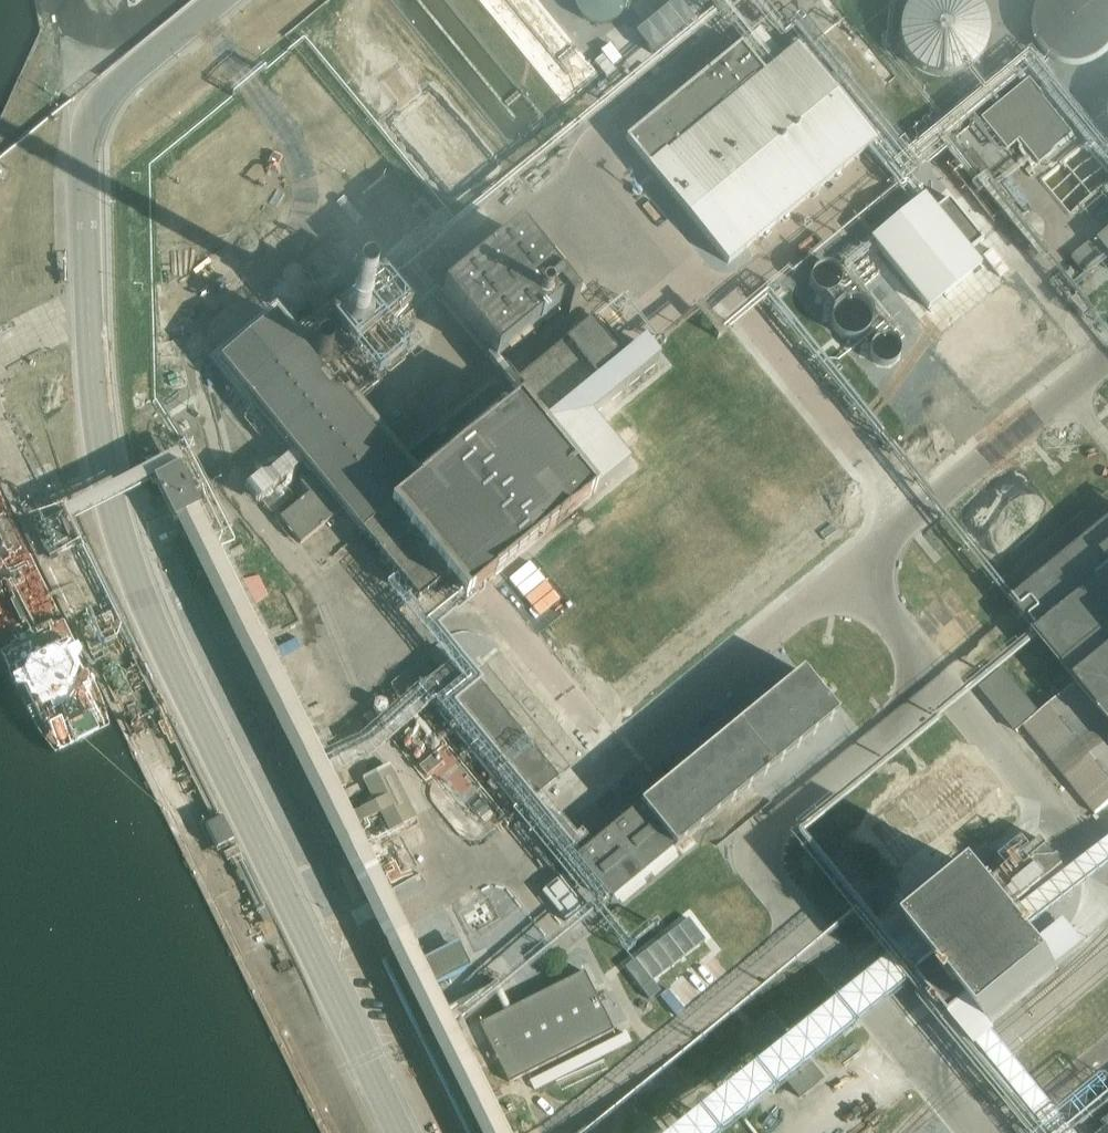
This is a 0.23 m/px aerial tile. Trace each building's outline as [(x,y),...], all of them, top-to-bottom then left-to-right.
[(591,21),(602,24),(613,21),(622,14),(628,4),(628,0),(577,0),(579,7),(584,15),(591,21)] [(987,39),(986,30),(983,22),(979,14),(973,8),(970,4),(962,0),(926,0),(922,2),(915,7),(910,13),(905,21),(902,29),(901,38),(902,47),(904,54),(907,61),(913,68),(919,74),(928,78),(933,80),(942,81),(949,81),(959,79),(965,76),(972,70),(978,64),(983,55),(986,47),(987,39)] [(1028,8),(1026,17),(1027,25),(1029,35),(1032,42),(1039,51),(1046,56),(1053,60),(1061,63),(1069,64),(1077,64),(1089,61),(1098,56),(1103,52),(1107,46),(1107,0),(1030,0),(1028,8)] [(614,39),(604,47),(617,64),(627,56),(614,39)] [(626,141),(650,170),(765,75),(742,46),(626,141)] [(798,49),(666,156),(745,252),(876,144),(798,49)] [(394,237),(416,219),(384,179),(361,197),(394,237)] [(873,184),(852,201),(859,210),(880,194),(873,184)] [(929,309),(981,267),(970,253),(983,242),(948,199),(935,210),(924,197),(872,239),(929,309)] [(827,211),(807,228),(815,238),(836,220),(827,211)] [(362,225),(298,269),(359,358),(426,312),(395,267),(382,276),(367,254),(377,247),(362,225)] [(533,251),(519,233),(441,298),(496,366),(564,310),(569,317),(577,310),(570,302),(573,299),(559,282),(557,283),(531,252),(533,251)] [(1096,240),(1074,253),(1086,271),(1107,258),(1096,240)] [(640,300),(662,281),(652,270),(630,289),(640,300)] [(277,317),(222,362),(251,398),(236,411),(259,439),(270,430),(255,412),(259,408),(314,475),(301,485),(310,495),(280,520),(300,544),(301,546),(322,528),(343,511),(347,515),(360,531),(362,534),(363,535),(364,534),(419,601),(424,598),(438,586),(447,579),(461,595),(466,602),(474,595),(487,584),(492,580),(534,546),(592,498),(629,467),(590,420),(660,362),(645,344),(628,357),(607,332),(599,338),(591,328),(518,388),(526,398),(436,472),(433,475),(417,488),(399,466),(415,453),(418,449),(454,421),(452,418),(445,410),(463,395),(451,381),(419,407),(401,421),(397,425),(361,382),(342,398),(323,373),(300,346),(294,338),(277,317)] [(403,336),(369,347),(378,374),(412,362),(403,336)] [(167,475),(154,482),(175,524),(183,520),(189,532),(197,528),(205,525),(198,512),(200,511),(179,469),(167,475)] [(1001,585),(1034,625),(1040,633),(1080,682),(1062,697),(1054,703),(1044,712),(1040,715),(1032,722),(1024,728),(1076,792),(1085,802),(1096,816),(1104,810),(1107,807),(1107,497),(1001,585)] [(246,576),(255,601),(272,595),(263,570),(246,576)] [(422,689),(521,810),(557,780),(458,659),(422,689)] [(1032,722),(1031,721),(1039,714),(1004,672),(982,690),(1017,733),(1024,728),(1032,722)] [(803,673),(659,792),(576,860),(612,903),(838,717),(803,673)] [(381,814),(391,833),(417,820),(390,767),(365,780),(376,803),(355,814),(360,824),(381,814)] [(1012,848),(1021,872),(1059,859),(1053,840),(1038,845),(1037,840),(1012,848)] [(984,876),(915,932),(987,1020),(991,1025),(1004,1014),(1059,969),(1040,945),(984,876)] [(562,877),(543,893),(568,924),(588,908),(562,877)] [(1066,924),(1040,945),(1059,969),(1085,949),(1066,924)] [(521,972),(548,947),(540,939),(513,963),(521,972)] [(381,965),(464,1132),(498,1132),(493,1122),(489,1114),(462,1063),(458,1055),(440,1019),(436,1013),(432,1005),(422,985),(429,981),(431,986),(466,968),(454,945),(419,962),(424,973),(418,976),(412,966),(408,958),(405,953),(392,959),(381,965)] [(599,995),(594,997),(581,971),(508,1009),(501,1013),(477,1025),(507,1084),(611,1030),(598,1004),(606,1000),(600,989),(596,991),(599,995)] [(910,979),(892,998),(914,1020),(932,1001),(910,979)] [(660,993),(675,1016),(689,1007),(674,984),(660,993)] [(618,993),(607,997),(615,1017),(626,1013),(618,993)] [(772,1019),(750,1038),(800,1099),(823,1081),(772,1019)] [(651,1122),(637,1132),(661,1132),(651,1122)]
